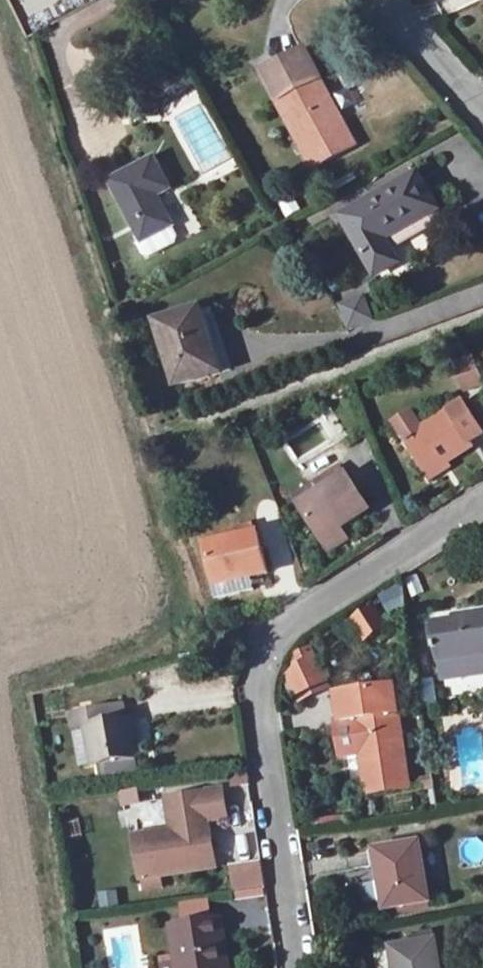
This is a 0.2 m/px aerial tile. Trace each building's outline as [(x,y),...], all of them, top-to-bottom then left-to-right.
[(313,147),(305,152),(314,169),(356,146),(320,78),(282,98),(303,137),(306,135),(313,147)] [(277,101),(305,152),(313,147),(306,135),(303,137),(282,98),(277,101)] [(113,181),(147,241),(173,229),(154,194),(173,184),(158,156),(113,181)] [(418,175),(343,217),(377,276),(399,265),(385,241),(438,210),(418,175)] [(348,332),(375,328),(370,299),(343,303),(348,332)] [(178,387),(221,373),(201,310),(158,323),(178,387)] [(467,397),(482,389),(482,378),(477,365),(457,376),(467,397)] [(448,463),(473,448),(471,443),(482,435),(482,433),(464,403),(405,441),(428,477),(448,463)] [(448,463),(428,477),(431,480),(451,468),(448,463)] [(338,468),(320,480),(326,489),(344,477),(338,468)] [(326,489),(320,480),(296,496),(302,504),(300,506),(323,542),(343,528),(371,510),(347,475),(344,477),(326,489)] [(343,528),(323,542),(330,552),(350,539),(343,528)] [(216,587),(251,578),(269,574),(258,533),(206,546),(216,587)] [(251,578),(216,587),(219,599),(249,592),(248,587),(253,586),(251,578)] [(385,592),(388,616),(409,613),(405,590),(385,592)] [(351,622),(367,647),(393,631),(377,606),(351,622)] [(434,625),(444,681),(482,674),(482,617),(434,625)] [(301,705),(335,688),(316,651),(282,668),(301,705)] [(182,658),(184,670),(196,668),(194,656),(182,658)] [(370,719),(403,715),(414,714),(411,697),(393,699),(392,691),(366,696),(370,719)] [(370,719),(366,696),(336,698),(339,722),(356,721),(368,795),(414,789),(403,715),(370,719)] [(83,713),(93,762),(139,754),(133,720),(126,722),(123,706),(83,713)] [(93,762),(83,713),(70,715),(79,764),(93,763),(93,762)] [(216,869),(210,826),(241,821),(238,802),(183,811),(186,830),(134,839),(141,881),(216,869)] [(385,910),(429,903),(419,844),(375,851),(385,910)] [(265,865),(233,868),(235,902),(267,899),(265,865)] [(118,891),(100,896),(103,910),(121,905),(118,891)] [(172,928),(178,967),(227,967),(220,921),(217,921),(214,905),(186,910),(188,925),(172,928)] [(395,967),(440,967),(435,942),(392,949),(395,967)]
